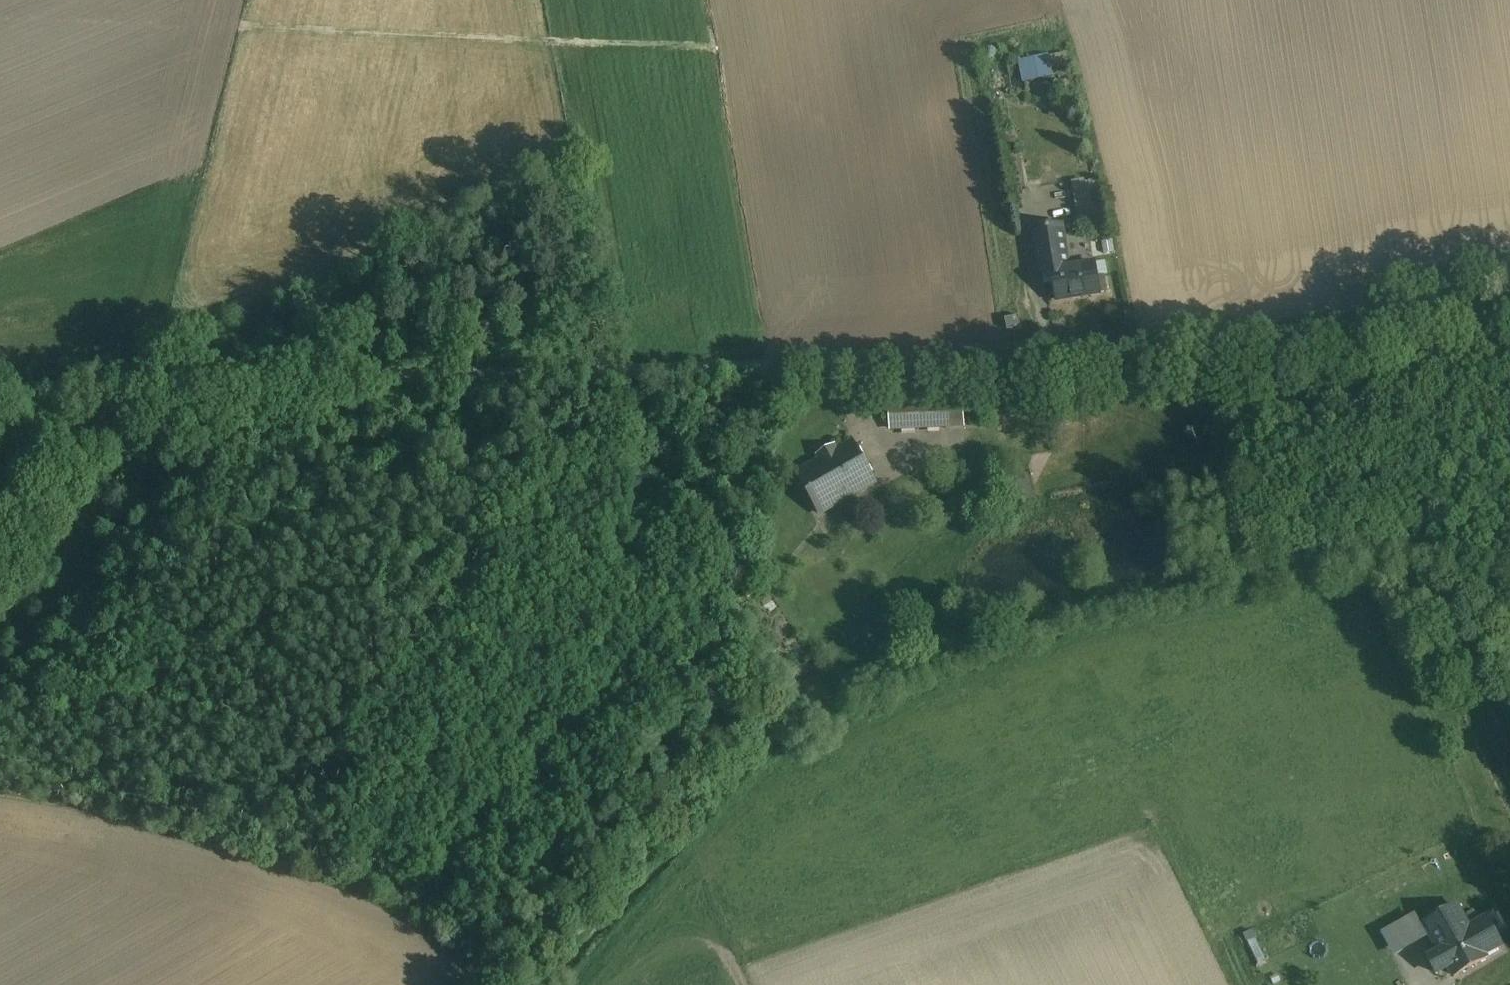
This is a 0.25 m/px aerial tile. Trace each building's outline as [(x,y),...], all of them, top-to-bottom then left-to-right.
[(1022,59),(1024,83),(1057,79),(1055,56),(1022,59)] [(1043,282),(1052,280),(1056,306),(1100,298),(1095,266),(1069,270),(1062,228),(1034,233),(1043,282)] [(889,397),(891,429),(965,426),(963,394),(889,397)] [(799,473),(823,518),(878,488),(854,443),(799,473)] [(1488,922),(1471,931),(1458,906),(1426,923),(1439,949),(1428,955),(1437,972),(1448,966),(1455,979),(1487,962),(1505,953),(1488,922)] [(1256,929),(1247,933),(1260,962),(1269,958),(1256,929)]
